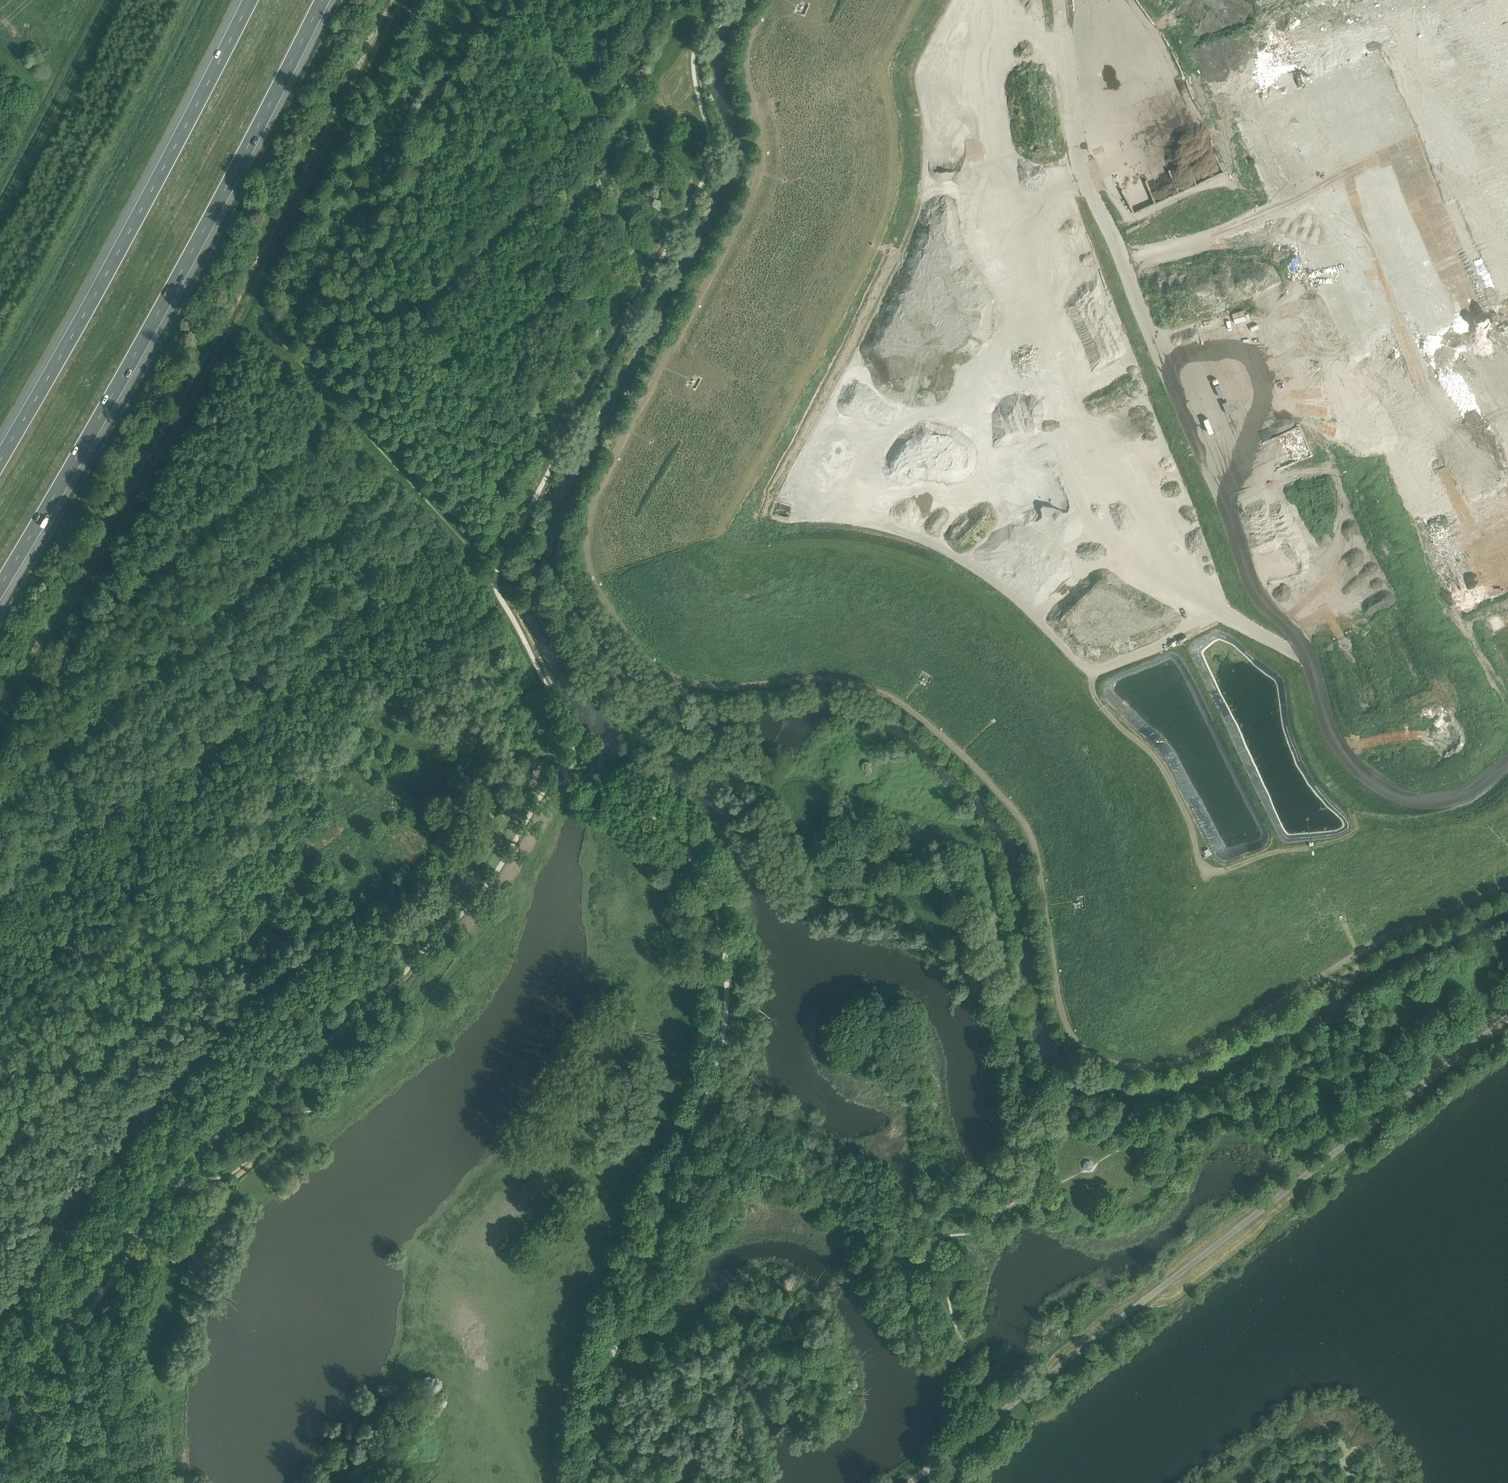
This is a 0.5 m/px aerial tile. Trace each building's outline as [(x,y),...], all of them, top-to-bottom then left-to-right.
[(1094,1165),(1092,1161),(1086,1160),(1083,1165),(1085,1170),(1090,1170),(1094,1165)]
